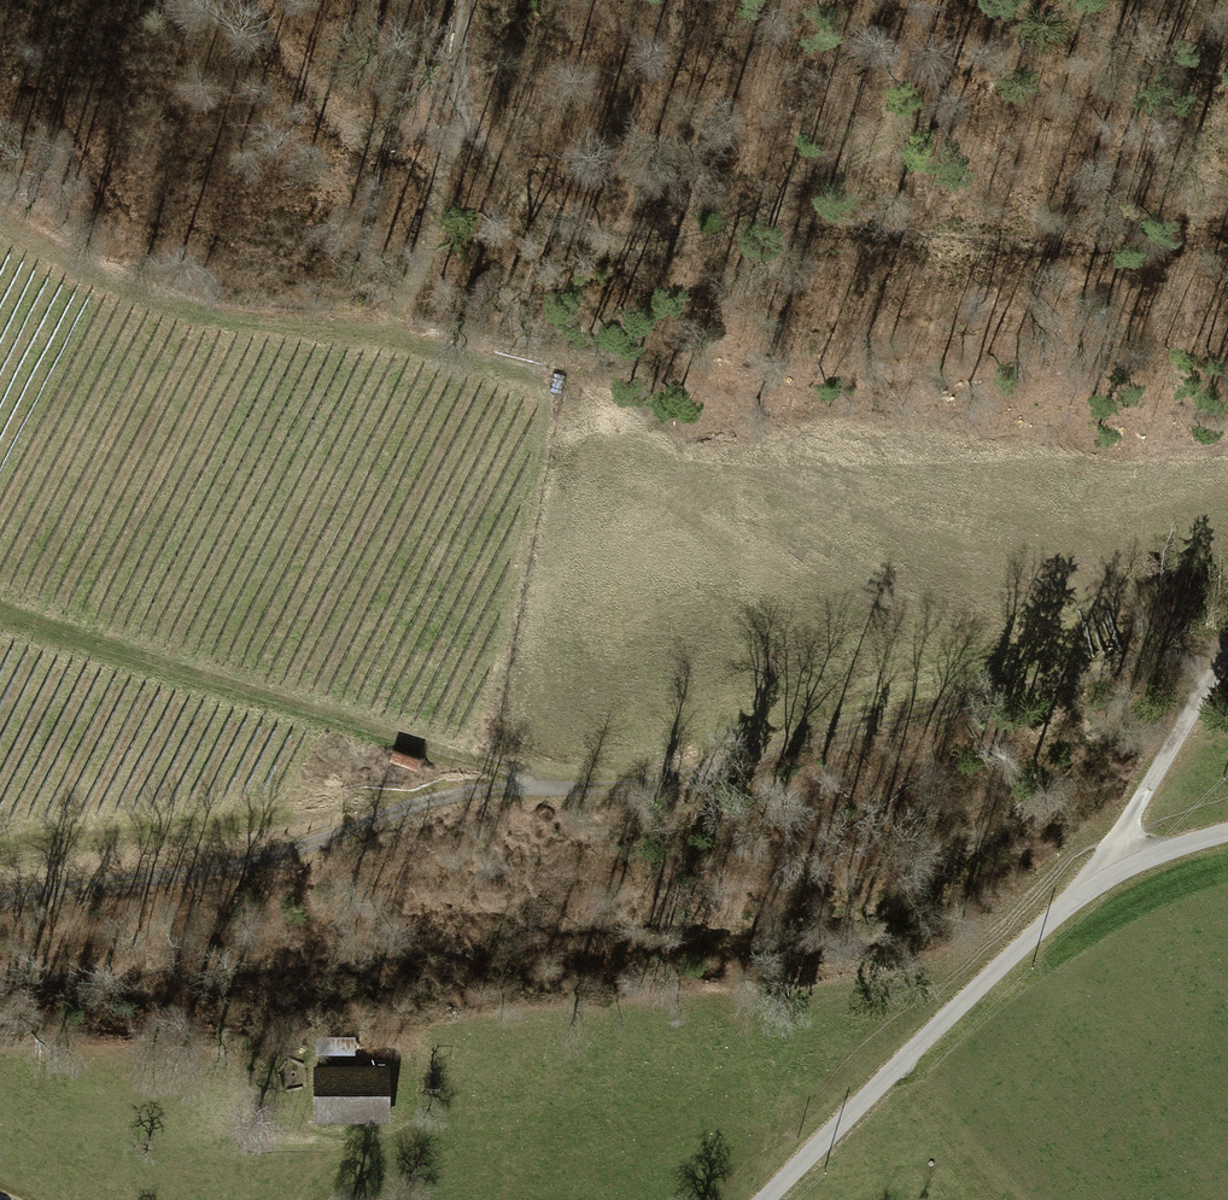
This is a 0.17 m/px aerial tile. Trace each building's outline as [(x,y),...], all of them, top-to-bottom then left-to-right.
[(387,1118),(388,1070),(315,1069),(315,1118),(387,1118)]
